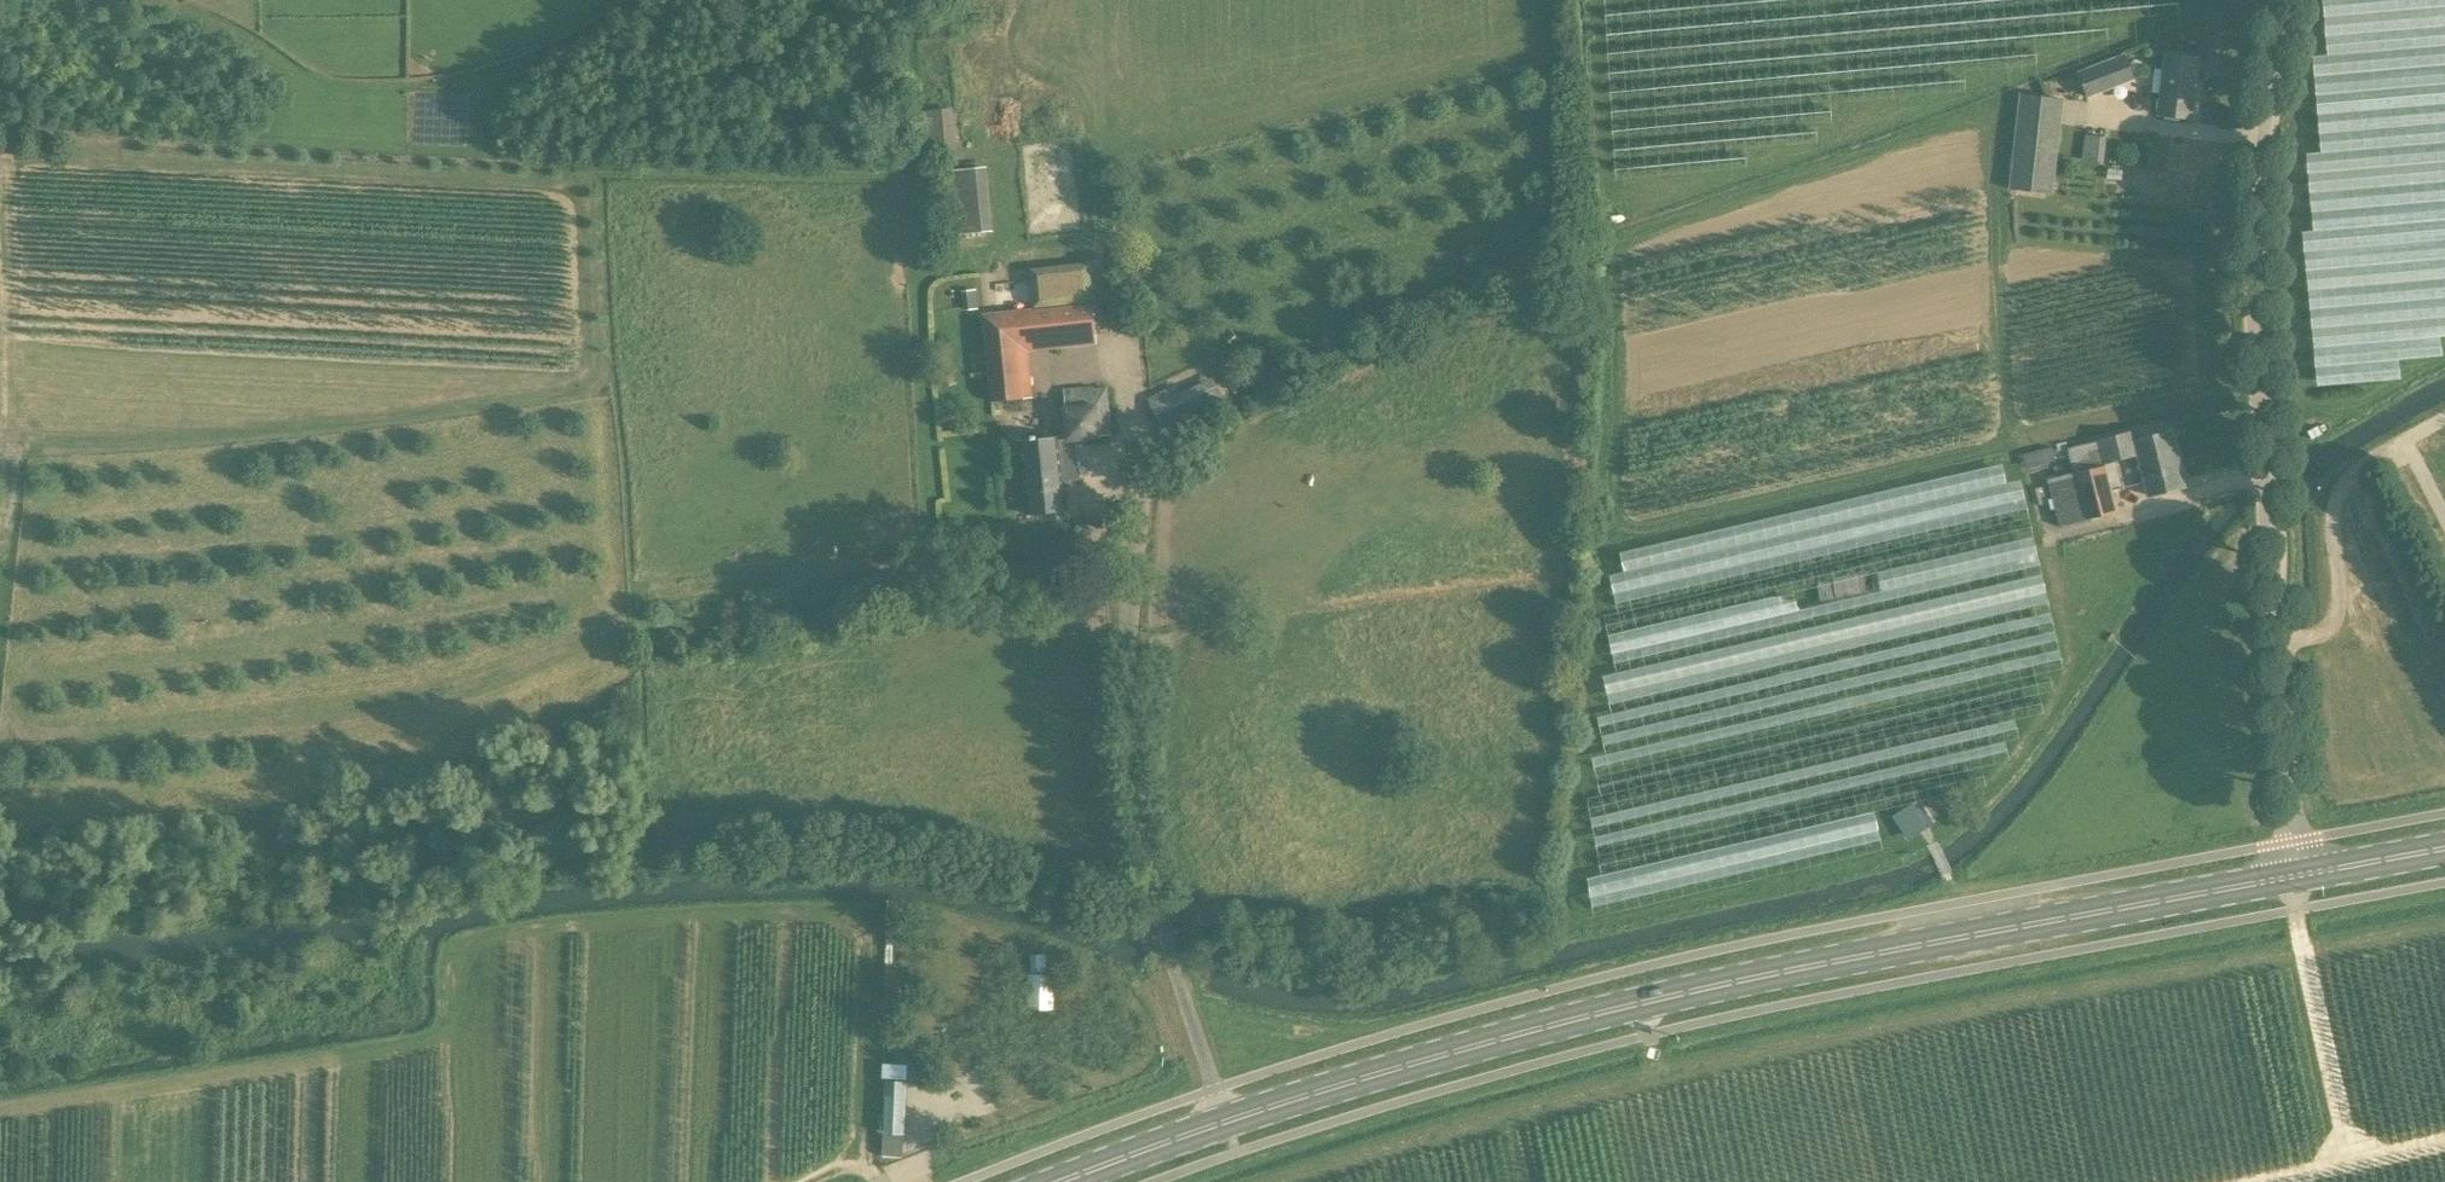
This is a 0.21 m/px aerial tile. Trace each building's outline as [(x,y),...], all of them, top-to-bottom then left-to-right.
[(2313,213),(2324,207),(2316,192),(2315,182),(2444,170),(2444,44),(2349,53),(2338,34),(2355,25),(2444,16),(2444,0),(2320,0),(2335,156),(2308,158),(2313,213)] [(2163,53),(2156,114),(2192,118),(2199,57),(2163,53)] [(2134,80),(2124,54),(2077,72),(2087,98),(2134,80)] [(2062,98),(2059,98),(2018,93),(2007,189),(2052,194),(2062,98)] [(951,108),(923,111),(927,150),(956,147),(951,108)] [(2083,159),(2082,160),(2101,163),(2102,161),(2102,159),(2105,137),(2085,135),(2083,159)] [(957,232),(993,230),(990,166),(954,167),(957,232)] [(963,310),(978,308),(977,289),(961,290),(963,310)] [(1093,302),(982,314),(991,401),(1022,398),(1017,342),(1096,334),(1093,302)] [(951,365),(939,368),(942,381),(954,377),(951,365)] [(1212,377),(1181,392),(1193,417),(1224,402),(1212,377)] [(1063,390),(1068,436),(1109,432),(1105,386),(1063,390)] [(2252,421),(2270,420),(2269,392),(2251,392),(2252,421)] [(2072,473),(2047,478),(2059,525),(2116,512),(2105,465),(2104,463),(2137,455),(2137,457),(2147,496),(2184,487),(2170,431),(2133,440),(2131,431),(2067,447),(2074,472),(2072,473)] [(1031,440),(1014,441),(1019,492),(1024,492),(1026,515),(1065,511),(1062,479),(1077,478),(1074,457),(1071,458),(1061,459),(1058,437),(1036,439),(1036,435),(1030,436),(1031,440)] [(2024,453),(2027,466),(2059,458),(2056,445),(2024,453)] [(1835,597),(1861,592),(1878,588),(1875,568),(1857,571),(1858,573),(1830,578),(1830,577),(1815,580),(1820,602),(1836,598),(1835,597)] [(1916,808),(1901,818),(1911,833),(1926,824),(1916,808)] [(1030,954),(1030,975),(1026,975),(1026,1009),(1052,1009),(1052,975),(1050,975),(1050,955),(1030,954)] [(905,1135),(907,1081),(886,1080),(883,1133),(905,1135)]
